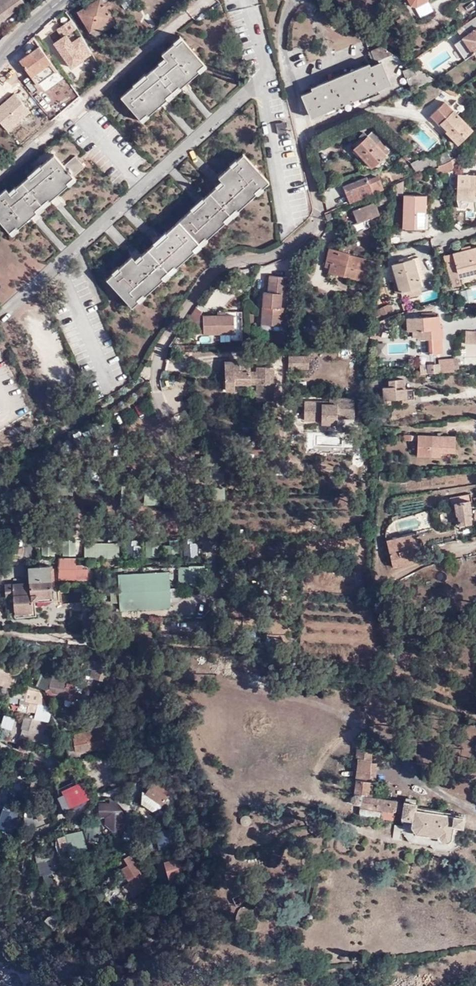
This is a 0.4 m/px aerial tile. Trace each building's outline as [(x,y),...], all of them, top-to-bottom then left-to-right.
[(24,4),(21,0),(0,0),(0,23),(24,4)] [(107,0),(99,0),(79,12),(94,37),(116,24),(107,10),(111,7),(107,0)] [(67,31),(62,24),(50,34),(55,40),(67,31)] [(184,79),(187,82),(199,71),(200,72),(206,66),(180,36),(173,42),(174,43),(162,54),(164,57),(158,62),(159,63),(146,75),(145,74),(133,84),(134,85),(122,96),(144,121),(150,116),(149,115),(161,104),(159,101),(165,95),(167,98),(169,99),(181,88),(180,87),(178,84),(184,79)] [(20,60),(32,76),(51,62),(49,59),(52,57),(48,52),(45,53),(40,46),(20,60)] [(403,70),(411,88),(434,79),(422,71),(417,74),(414,67),(380,46),(368,51),(372,61),(374,60),(375,63),(353,72),(352,71),(343,75),(344,76),(338,79),(337,77),(328,81),(328,83),(303,94),(313,116),(388,84),(380,65),(391,59),(407,68),(403,70)] [(51,62),(32,76),(34,80),(53,65),(51,62)] [(13,90),(17,94),(25,86),(11,74),(7,79),(2,75),(0,77),(0,105),(13,90)] [(180,87),(187,82),(184,79),(178,84),(180,87)] [(459,93),(447,86),(444,90),(456,98),(459,93)] [(159,101),(161,104),(167,98),(165,95),(159,101)] [(450,107),(445,102),(430,116),(458,144),(474,127),(470,123),(468,125),(457,114),(462,108),(455,101),(450,107)] [(286,131),(284,121),(276,123),(277,133),(286,131)] [(32,135),(22,123),(15,129),(25,141),(32,135)] [(379,141),(380,139),(372,130),(354,148),(371,166),(387,151),(379,141)] [(432,155),(437,165),(437,166),(452,161),(447,152),(440,155),(437,151),(432,155)] [(161,238),(158,241),(171,271),(175,267),(174,266),(193,249),(194,250),(207,238),(206,237),(224,220),(225,222),(238,211),(236,209),(255,192),(256,193),(262,188),(262,186),(268,180),(243,153),(237,159),(235,157),(229,164),(230,165),(218,176),(221,179),(223,182),(217,188),(215,186),(203,197),(204,199),(198,205),(196,202),(190,207),(191,208),(167,230),(166,229),(159,235),(161,238)] [(30,217),(28,214),(35,208),(37,211),(38,212),(50,201),(49,200),(47,197),(54,191),(56,194),(68,183),(69,185),(76,179),(74,176),(85,166),(76,156),(64,166),(54,154),(42,165),(40,163),(28,175),(29,176),(16,187),(15,186),(9,191),(6,188),(0,193),(0,220),(13,234),(19,229),(18,227),(30,217)] [(432,155),(423,157),(420,159),(418,157),(411,162),(416,171),(429,167),(437,165),(432,155)] [(453,170),(452,161),(437,166),(440,171),(440,172),(453,170)] [(472,175),(458,175),(457,200),(475,200),(475,195),(475,176),(472,175)] [(343,186),(349,203),(383,189),(380,182),(377,183),(375,177),(367,180),(366,177),(343,186)] [(223,182),(221,179),(215,185),(215,186),(217,188),(223,182)] [(49,200),(56,194),(54,191),(47,197),(49,200)] [(384,202),(381,193),(362,201),(364,206),(353,211),(358,222),(378,213),(376,206),(384,202)] [(425,195),(404,195),(403,228),(424,228),(425,195)] [(202,197),(196,202),(198,205),(204,199),(203,197),(202,197)] [(28,214),(30,217),(37,211),(35,208),(28,214)] [(155,244),(153,242),(141,253),(143,254),(136,261),(134,258),(131,255),(119,266),(118,265),(112,271),(112,272),(106,278),(131,305),(138,299),(139,300),(145,295),(144,294),(162,277),(163,278),(171,271),(158,241),(155,244)] [(348,252),(329,248),(325,266),(330,267),(329,272),(365,280),(370,259),(348,254),(348,252)] [(463,251),(453,253),(456,266),(448,268),(452,287),(461,285),(459,277),(457,272),(475,267),(475,248),(470,249),(463,251)] [(143,254),(141,253),(140,252),(134,258),(136,261),(143,254)] [(456,266),(453,253),(445,255),(448,268),(456,266)] [(418,257),(412,259),(399,262),(393,264),(398,284),(390,286),(394,295),(395,295),(396,298),(402,296),(402,299),(421,293),(418,280),(423,278),(418,257)] [(475,267),(457,272),(459,277),(475,273),(475,269),(475,267)] [(272,320),(271,325),(283,326),(285,307),(280,307),(281,293),(285,293),(286,276),(269,275),(267,292),(264,292),(263,306),(266,306),(266,309),(262,309),(262,319),(272,320)] [(378,316),(392,309),(389,302),(375,309),(378,316)] [(234,315),(226,315),(218,315),(204,316),(204,321),(196,321),(197,334),(235,333),(234,315)] [(443,336),(442,327),(439,327),(438,323),(438,316),(407,318),(408,330),(413,329),(413,336),(418,336),(418,338),(429,338),(430,353),(442,353),(441,337),(443,336)] [(357,340),(366,342),(368,335),(366,334),(367,326),(358,325),(357,332),(358,332),(357,340)] [(464,346),(475,346),(475,332),(465,331),(464,346)] [(288,355),(288,367),(288,368),(309,368),(308,355),(288,355)] [(439,372),(454,371),(453,358),(438,359),(438,363),(439,372)] [(224,360),(225,389),(226,389),(226,361),(239,361),(240,373),(249,372),(249,383),(242,383),(257,383),(273,384),(274,366),(257,366),(257,371),(250,371),(240,371),(240,361),(240,360),(224,360)] [(226,361),(226,389),(230,389),(234,389),(234,383),(242,383),(249,383),(249,372),(240,373),(239,361),(226,361)] [(240,361),(240,371),(250,371),(250,361),(240,361)] [(424,373),(439,372),(438,363),(427,364),(427,370),(424,370),(424,373)] [(424,370),(427,370),(427,364),(418,365),(419,374),(424,373),(424,370)] [(403,379),(389,380),(389,386),(383,387),(384,404),(390,403),(390,399),(405,398),(406,399),(413,399),(413,389),(404,389),(403,379)] [(257,383),(256,400),(272,400),(273,384),(257,383)] [(304,400),(304,419),(321,420),(321,423),(337,423),(337,417),(354,417),(354,397),(337,397),(337,403),(329,403),(329,400),(304,400)] [(454,436),(417,435),(417,455),(439,456),(440,451),(454,451),(454,436)] [(471,500),(470,493),(449,498),(451,504),(454,503),(456,515),(458,514),(459,524),(471,522),(469,513),(471,512),(468,501),(471,500)] [(393,567),(407,563),(406,560),(415,557),(413,548),(417,547),(414,533),(386,540),(393,567)] [(84,557),(95,557),(118,557),(118,544),(84,543),(84,557)] [(6,546),(2,556),(22,559),(24,549),(6,546)] [(81,567),(81,564),(81,557),(59,558),(60,579),(75,579),(75,578),(87,578),(87,567),(85,567),(81,567)] [(33,614),(32,594),(50,593),(48,565),(28,566),(29,581),(6,583),(7,617),(33,614)] [(120,594),(121,609),(170,606),(167,571),(119,574),(119,589),(116,589),(116,594),(120,594)] [(97,625),(97,614),(89,613),(88,625),(97,625)] [(22,668),(30,670),(31,662),(23,661),(22,668)] [(113,669),(113,671),(119,673),(120,668),(103,663),(102,666),(110,668),(113,669)] [(89,677),(107,682),(110,668),(102,666),(95,664),(93,669),(92,669),(89,677)] [(0,667),(0,684),(1,684),(2,679),(14,682),(17,672),(0,667)] [(37,685),(49,692),(51,679),(42,674),(37,685)] [(121,676),(124,690),(132,689),(128,674),(121,676)] [(51,679),(49,692),(49,693),(65,696),(64,698),(75,701),(78,691),(66,687),(68,680),(52,677),(51,679)] [(66,687),(78,691),(79,687),(68,680),(66,687)] [(27,711),(38,713),(39,708),(47,710),(40,693),(26,690),(25,695),(23,703),(21,703),(19,711),(27,713),(27,711)] [(39,708),(38,713),(37,719),(49,722),(49,710),(47,710),(39,708)] [(20,736),(37,741),(41,725),(42,721),(26,717),(20,736)] [(91,727),(104,725),(104,717),(90,719),(91,727)] [(41,725),(37,741),(44,743),(46,735),(43,734),(46,726),(41,725)] [(90,746),(90,749),(104,747),(101,729),(93,730),(95,746),(90,746)] [(76,752),(90,749),(90,746),(95,746),(93,730),(85,732),(85,736),(74,737),(76,752)] [(358,758),(358,763),(355,795),(352,796),(351,799),(352,801),(354,802),(360,803),(359,814),(393,820),(395,823),(399,824),(401,823),(403,821),(413,822),(412,826),(418,832),(439,835),(442,839),(448,840),(451,837),(452,824),(462,826),(462,817),(416,810),(417,804),(393,800),(394,793),(383,791),(382,798),(376,797),(376,791),(373,790),(374,784),(371,783),(371,782),(375,782),(376,763),(371,763),(372,745),(358,742),(356,758),(358,758)] [(155,779),(150,787),(148,792),(160,796),(160,798),(163,799),(167,787),(158,780),(155,779)] [(81,781),(63,790),(67,799),(62,802),(65,809),(89,798),(81,781)] [(150,787),(146,792),(163,805),(173,791),(167,787),(163,799),(160,798),(160,796),(148,792),(150,787)] [(163,805),(146,792),(142,790),(141,803),(152,811),(161,808),(163,805)] [(115,826),(115,831),(121,831),(121,816),(120,809),(115,804),(98,804),(98,816),(105,816),(105,820),(113,819),(113,815),(117,814),(119,825),(115,826)] [(35,809),(38,816),(45,812),(44,806),(35,809)] [(5,828),(6,823),(14,826),(19,813),(14,811),(2,807),(0,816),(0,826),(5,828)] [(112,831),(115,831),(115,826),(119,825),(117,814),(113,815),(113,819),(105,820),(105,824),(112,831)] [(246,826),(248,826),(250,824),(251,823),(251,821),(251,818),(250,816),(248,815),(245,815),(243,816),(241,817),(241,819),(240,822),(241,824),(243,826),(246,826)] [(98,838),(97,835),(96,835),(95,831),(93,824),(87,827),(92,840),(98,838)] [(155,833),(155,836),(157,840),(164,838),(166,845),(177,843),(174,828),(155,833)] [(56,872),(52,856),(37,860),(41,875),(47,874),(51,888),(57,886),(54,873),(56,872)] [(164,862),(166,871),(172,869),(174,877),(184,875),(180,857),(164,862)] [(125,872),(126,877),(127,876),(130,882),(128,883),(133,892),(146,885),(144,882),(142,881),(142,879),(133,861),(120,868),(123,873),(125,872)] [(172,869),(166,871),(169,882),(175,881),(174,877),(172,869)] [(238,907),(255,900),(252,892),(235,899),(238,907)]
